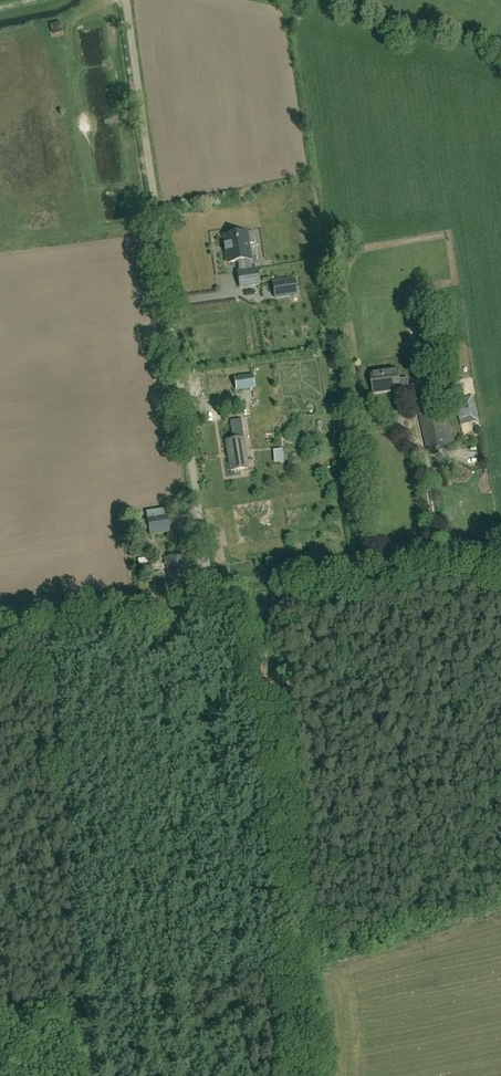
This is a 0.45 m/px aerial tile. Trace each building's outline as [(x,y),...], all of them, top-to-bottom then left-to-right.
[(50,24),(52,34),(56,34),(60,33),(58,23),(50,24)] [(284,194),(290,202),(300,194),(294,186),(284,194)] [(267,198),(256,203),(258,208),(269,204),(267,198)] [(247,234),(224,237),(225,245),(223,246),(224,253),(226,253),(228,264),(240,262),(241,272),(237,273),(240,288),(259,285),(257,270),(250,271),(248,261),(251,260),(247,234)] [(292,257),(298,269),(311,263),(305,251),(292,257)] [(260,264),(267,277),(279,271),(272,257),(260,264)] [(297,296),(295,281),(273,284),(275,299),(297,296)] [(209,290),(213,299),(219,296),(216,287),(209,290)] [(262,359),(236,355),(235,361),(261,365),(262,359)] [(373,394),(401,390),(398,370),(373,373),(374,383),(372,383),(373,394)] [(252,375),(233,378),(235,390),(254,387),(252,375)] [(471,393),(456,395),(459,419),(474,417),(471,393)] [(429,450),(447,446),(454,445),(446,412),(439,414),(435,395),(418,398),(429,450)] [(225,441),(230,472),(248,469),(243,439),(225,441)] [(144,512),(162,511),(161,503),(144,505),(144,512)] [(167,518),(165,518),(147,521),(150,535),(169,532),(167,518)] [(184,556),(166,558),(170,584),(188,582),(184,556)] [(150,564),(139,566),(140,573),(151,571),(150,564)]
